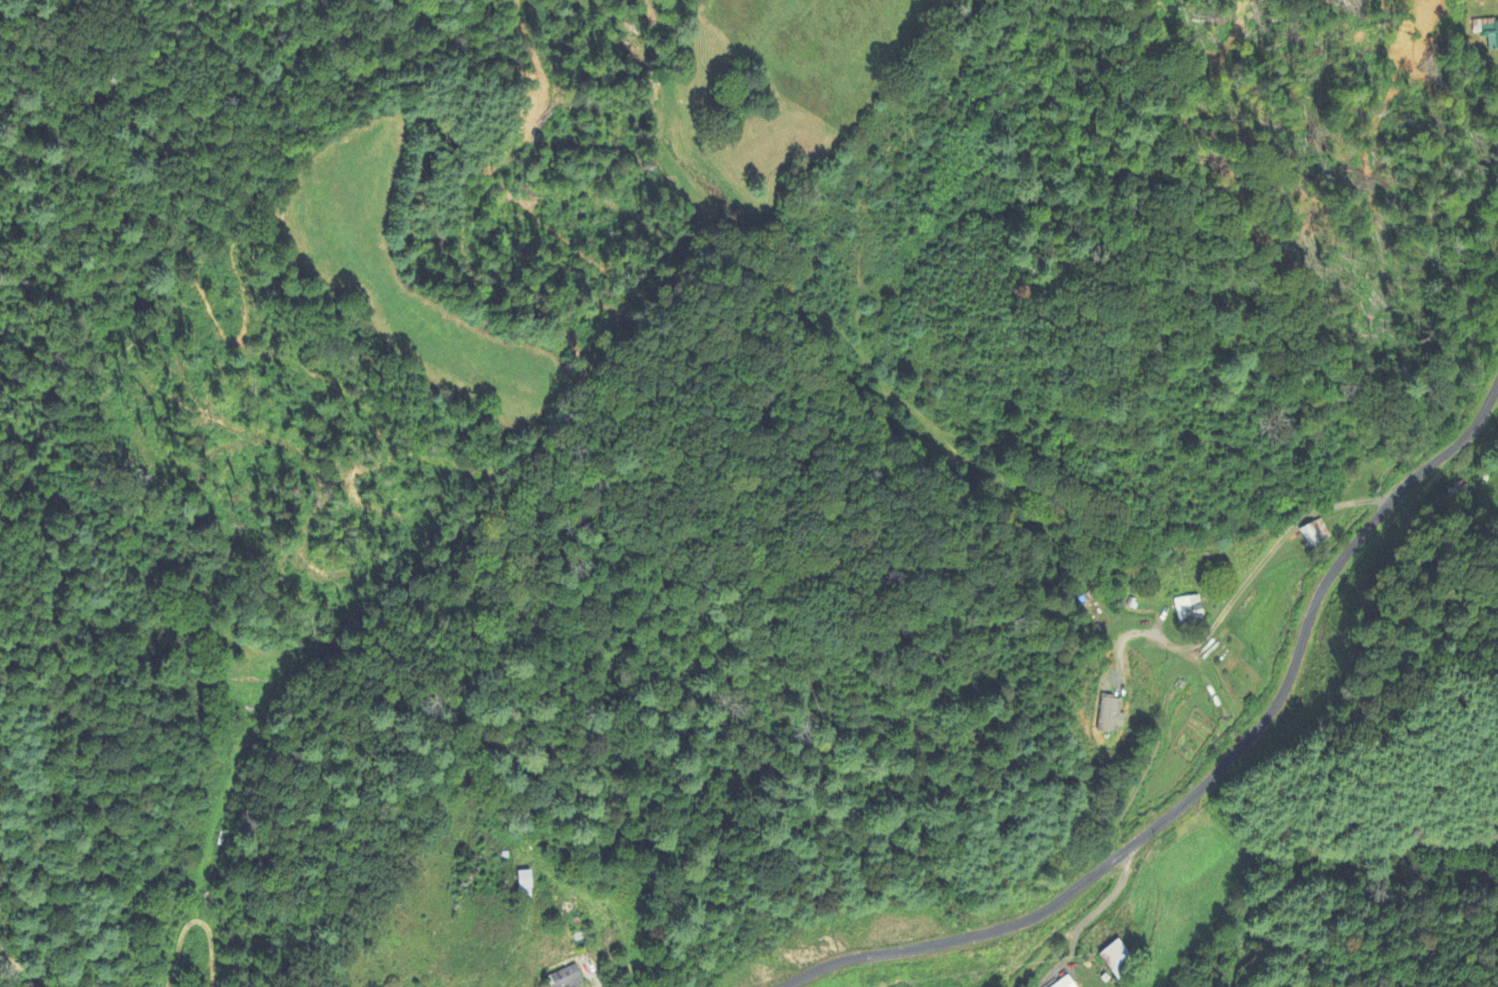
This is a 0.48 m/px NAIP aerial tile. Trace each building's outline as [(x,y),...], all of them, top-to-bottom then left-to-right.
[(1325,544),(1314,525),(1301,533),(1312,552),(1325,544)] [(1183,628),(1209,614),(1197,592),(1171,606),(1183,628)] [(521,898),(537,898),(537,873),(521,873),(521,898)] [(1101,955),(1118,982),(1138,968),(1121,942),(1101,955)] [(552,986),(577,986),(585,983),(576,964),(548,978),(552,986)] [(1068,977),(1054,986),(1074,986),(1068,977)]
